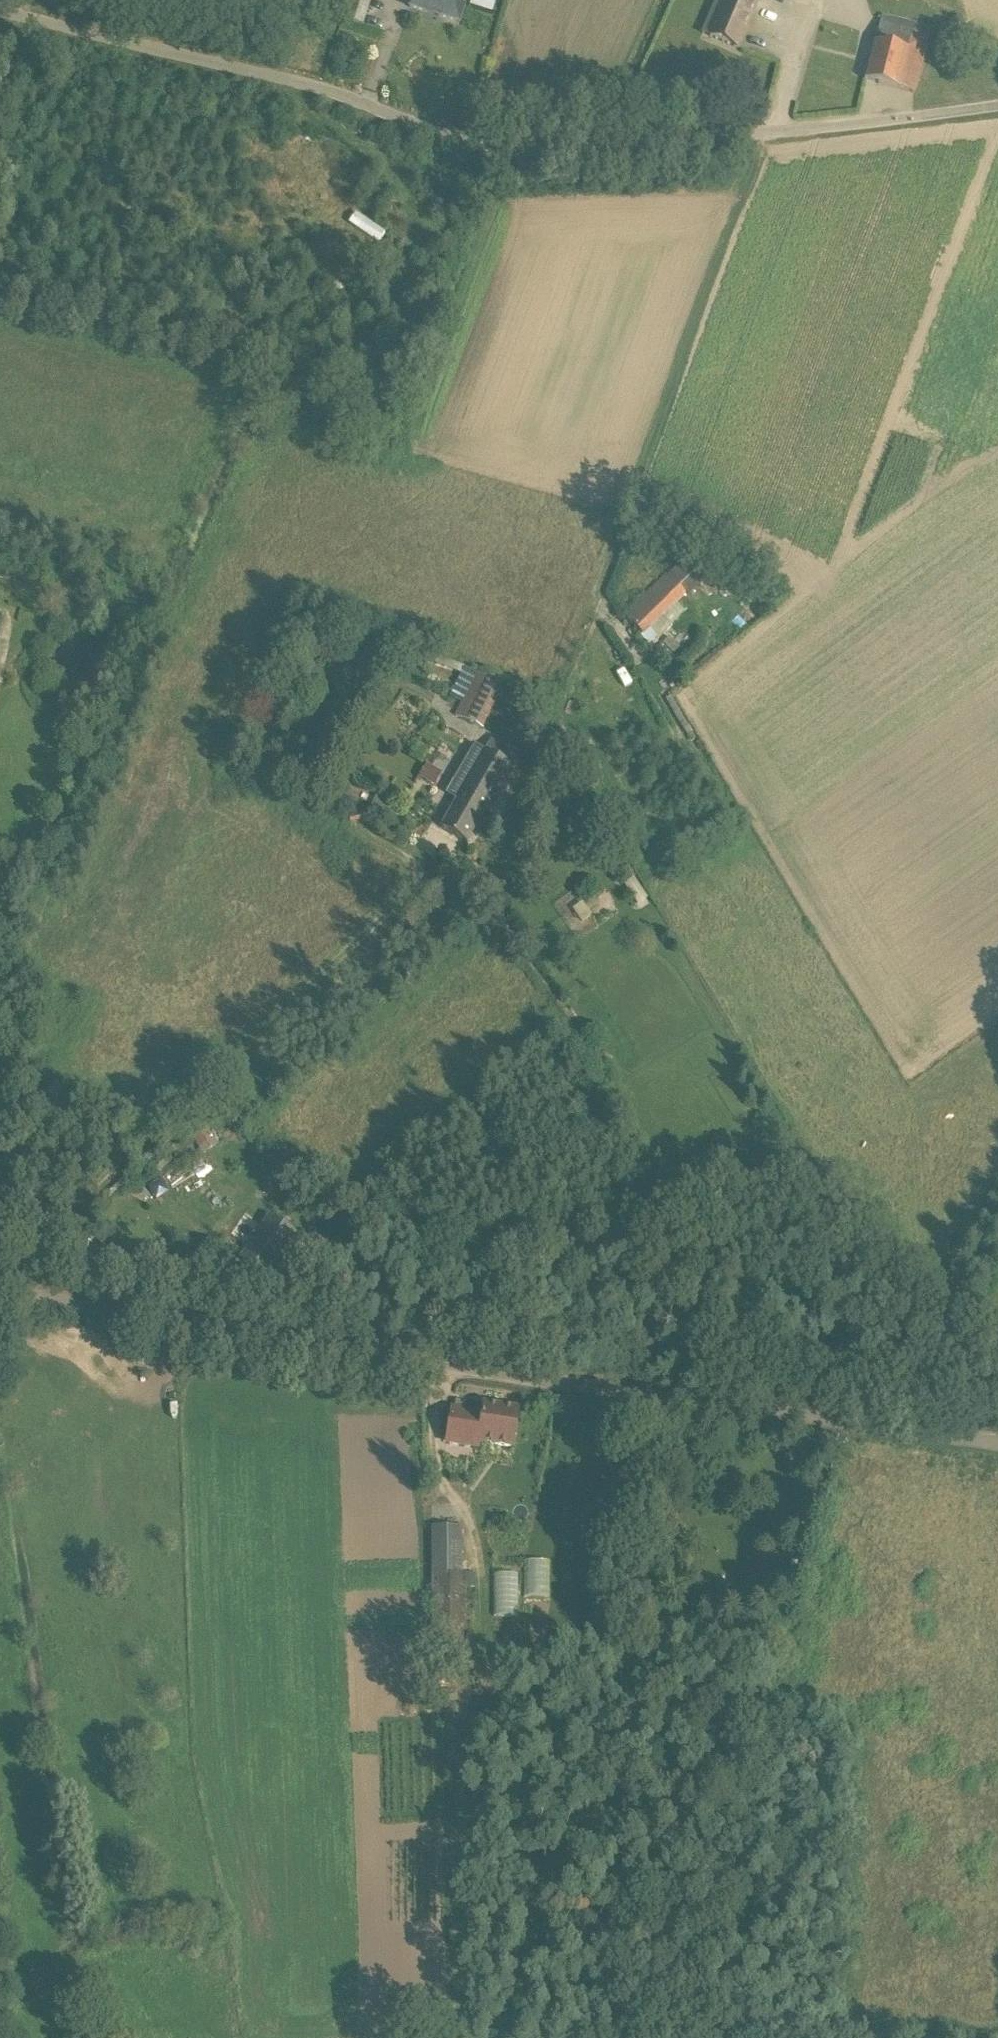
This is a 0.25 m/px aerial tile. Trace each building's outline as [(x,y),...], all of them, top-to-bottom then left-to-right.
[(410,6),(427,12),(428,10),(439,14),(438,16),(459,22),(466,0),(412,0),(410,6)] [(710,36),(738,48),(758,0),(726,0),(710,36)] [(914,92),(919,73),(931,26),(882,13),(865,80),(914,92)] [(645,634),(676,604),(686,593),(689,597),(704,581),(709,575),(688,556),(669,575),(666,572),(625,613),(645,634)] [(709,575),(704,581),(714,591),(723,581),(713,571),(709,575)] [(504,686),(474,672),(460,700),(462,701),(455,714),(483,728),(504,686)] [(463,786),(441,828),(466,844),(515,748),(493,736),(486,749),(469,741),(449,780),(463,786)] [(424,762),(416,777),(432,785),(440,770),(424,762)] [(268,1279),(298,1236),(269,1215),(239,1258),(268,1279)] [(512,1449),(515,1430),(518,1410),(484,1405),(483,1415),(450,1410),(445,1441),(477,1447),(478,1444),(512,1449)] [(433,1527),(434,1656),(466,1656),(466,1573),(461,1573),(461,1527),(433,1527)] [(517,1573),(493,1572),(492,1615),(516,1615),(517,1573)]
